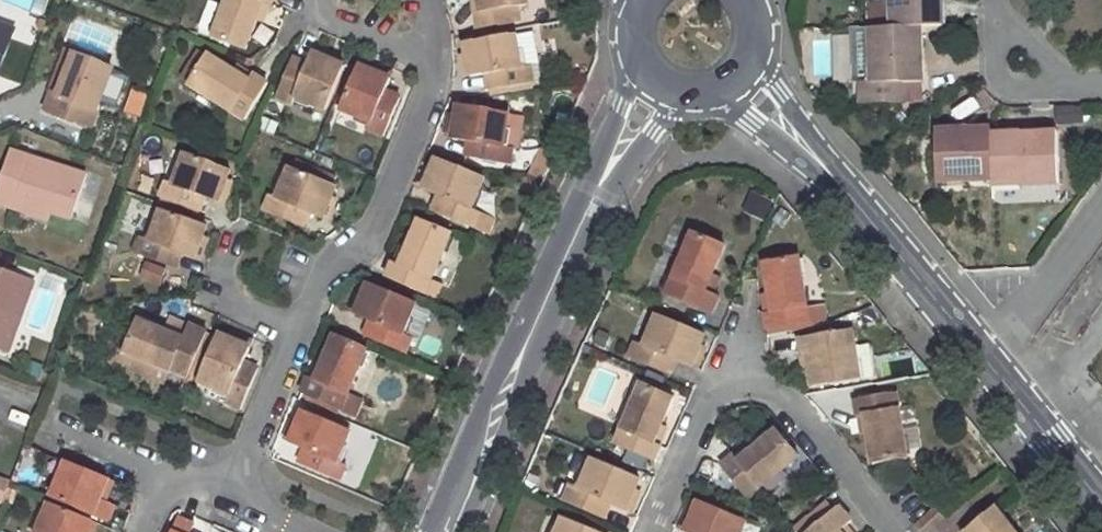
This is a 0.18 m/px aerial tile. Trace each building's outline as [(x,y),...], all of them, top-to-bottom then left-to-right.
[(215,37),(246,50),(257,21),(264,4),(269,5),(271,6),(273,0),(229,0),(215,37)] [(482,12),(478,13),(480,28),(516,22),(513,6),(529,2),(529,0),(480,0),(482,12)] [(893,5),(874,5),(874,27),(921,26),(943,25),(942,0),(893,0),(893,5)] [(264,4),(257,21),(262,23),(269,5),(264,4)] [(15,27),(0,22),(0,67),(15,27)] [(923,82),(921,26),(874,27),(872,27),(874,83),(861,83),(861,102),(904,101),(909,97),(909,82),(923,82)] [(534,33),(468,44),(473,76),(489,74),(491,90),(535,82),(533,66),(540,65),(534,33)] [(76,54),(69,51),(54,91),(61,94),(76,54)] [(295,58),(278,96),(292,103),(295,95),(326,110),(345,66),(315,53),(310,64),(295,58)] [(61,94),(54,91),(47,108),(91,125),(113,68),(76,54),(61,94)] [(209,55),(191,84),(245,119),(269,82),(255,73),(253,76),(250,81),(234,71),(209,55)] [(237,66),(234,71),(250,81),(253,76),(237,66)] [(361,66),(341,109),(373,124),(371,129),(385,135),(402,97),(388,90),(392,79),(361,66)] [(461,105),(455,139),(470,141),(468,157),(511,165),(514,147),(505,146),(510,113),(461,105)] [(992,130),(937,131),(938,180),(993,179),(992,135),(992,130)] [(1058,134),(992,135),(993,179),(993,185),(1059,183),(1058,134)] [(527,172),(542,177),(549,151),(535,147),(527,172)] [(0,185),(0,201),(36,215),(39,208),(50,213),(71,221),(87,175),(13,149),(0,185)] [(166,181),(161,198),(203,212),(209,197),(220,202),(232,169),(187,152),(175,183),(166,181)] [(439,158),(425,189),(440,196),(434,210),(474,227),(481,212),(473,209),(486,178),(439,158)] [(272,196),(266,209),(305,227),(310,213),(323,218),(336,185),(291,167),(278,198),(272,196)] [(39,208),(36,215),(47,220),(50,213),(39,208)] [(144,238),(138,252),(178,268),(182,254),(194,258),(207,225),(161,209),(149,241),(144,238)] [(406,266),(399,281),(437,297),(462,237),(431,223),(420,252),(412,269),(406,266)] [(714,294),(706,290),(713,274),(725,245),(694,232),(668,294),(714,314),(722,297),(714,294)] [(414,249),(406,266),(412,269),(420,252),(414,249)] [(768,312),(767,312),(770,328),(810,321),(808,306),(799,256),(767,262),(771,293),(774,312),(768,312)] [(4,348),(31,279),(0,267),(0,347),(4,348)] [(713,274),(706,290),(714,294),(722,277),(713,274)] [(370,284),(357,316),(371,321),(365,335),(405,352),(411,338),(403,334),(416,303),(370,284)] [(771,293),(765,294),(768,312),(774,312),(771,293)] [(812,327),(829,324),(825,303),(808,306),(810,321),(812,327)] [(638,341),(631,356),(672,374),(678,359),(693,365),(706,335),(660,315),(647,345),(638,341)] [(156,363),(188,378),(208,331),(191,323),(188,331),(184,339),(171,332),(139,319),(127,350),(156,363)] [(173,325),(171,332),(184,339),(188,331),(173,325)] [(854,328),(812,335),(814,350),(820,349),(825,384),(871,377),(866,342),(856,343),(854,328)] [(231,394),(227,403),(242,408),(259,369),(244,362),(250,347),(220,334),(200,380),(231,394)] [(310,376),(303,392),(342,410),(367,349),(336,336),(317,379),(310,376)] [(156,363),(127,350),(121,364),(150,377),(156,363)] [(644,381),(617,443),(656,459),(663,444),(660,443),(655,441),(662,425),(675,396),(644,381)] [(898,393),(856,399),(859,415),(861,415),(866,414),(869,432),(874,462),(907,457),(898,393)] [(299,463),(340,481),(347,465),(339,461),(352,431),(304,411),(291,442),(305,448),(299,463)] [(866,414),(861,415),(864,434),(869,432),(866,414)] [(662,425),(655,441),(660,443),(667,428),(662,425)] [(734,454),(724,464),(750,497),(800,455),(779,429),(755,449),(740,462),(736,456),(734,454)] [(751,444),(736,456),(740,462),(755,449),(751,444)] [(573,483),(567,499),(606,517),(612,502),(628,508),(641,479),(594,458),(582,487),(573,483)] [(67,462),(52,499),(109,522),(115,506),(100,500),(108,480),(67,462)] [(2,501),(11,478),(0,474),(0,500),(2,501)] [(746,520),(700,500),(687,530),(691,531),(741,531),(746,520)] [(38,531),(88,531),(91,523),(50,505),(38,531)] [(841,530),(847,525),(853,520),(841,506),(810,531),(842,531),(841,530)] [(965,531),(1016,531),(996,507),(965,531)] [(936,509),(916,525),(922,531),(930,531),(945,520),(936,509)] [(564,517),(558,531),(599,531),(564,517)] [(196,527),(179,519),(173,531),(194,531),(196,527)]
